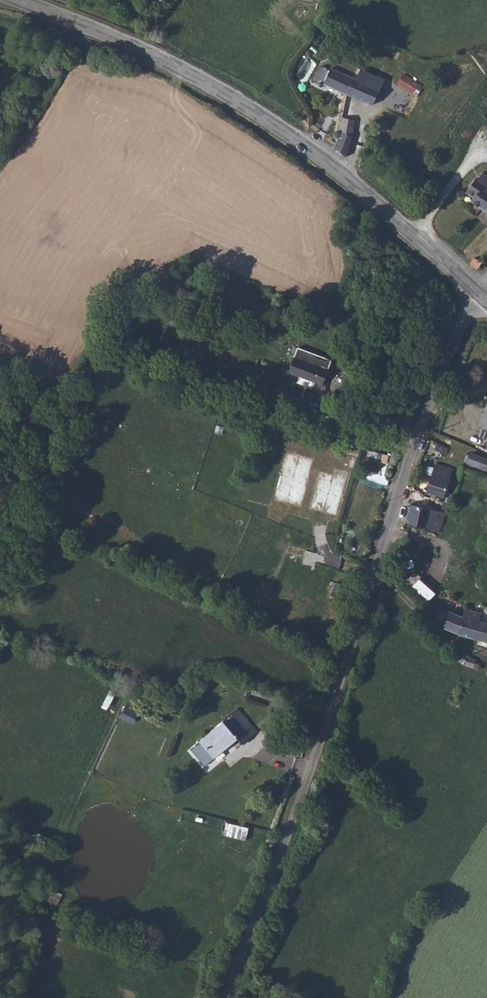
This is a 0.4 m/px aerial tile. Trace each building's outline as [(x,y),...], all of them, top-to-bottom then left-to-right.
[(337,71),(341,65),(335,62),(335,61),(334,61),(329,70),(321,67),(314,79),(319,83),(319,84),(319,85),(319,86),(320,87),(321,87),(323,86),(323,85),(324,84),(347,95),(360,70),(351,66),(349,69),(345,67),(342,74),(337,71)] [(349,69),(351,66),(345,62),(342,63),(341,65),(337,71),(342,74),(345,67),(349,69)] [(347,95),(373,105),(385,80),(360,69),(360,70),(347,95)] [(341,132),(352,137),(354,121),(348,119),(350,114),(345,112),(341,132)] [(380,122),(378,129),(388,133),(390,126),(380,122)] [(341,132),(335,148),(346,157),(350,147),(352,137),(341,132)] [(482,173),(477,180),(475,179),(466,192),(474,198),(471,202),(486,212),(486,176),(482,173)] [(477,269),(482,263),(474,258),(470,264),(477,269)] [(332,360),(298,348),(289,372),(299,376),(314,382),(322,385),(327,386),(331,376),(333,372),(328,370),(332,360)] [(314,382),(299,376),(297,382),(312,388),(314,382)] [(479,426),(482,427),(479,436),(486,440),(486,407),(479,426)] [(449,447),(437,443),(434,450),(446,455),(449,447)] [(470,453),(467,463),(486,471),(486,460),(470,453)] [(435,464),(434,468),(427,466),(424,473),(431,476),(427,492),(450,498),(455,482),(449,480),(452,470),(435,464)] [(445,513),(410,505),(406,523),(427,529),(427,528),(438,530),(441,525),(445,513)] [(413,587),(422,577),(415,572),(406,582),(412,588),(413,587)] [(413,587),(421,593),(429,584),(422,577),(413,587)] [(437,591),(429,584),(421,593),(428,600),(437,591)] [(437,619),(446,623),(444,628),(458,634),(486,642),(486,624),(479,621),(481,613),(465,609),(463,617),(440,607),(437,619)] [(458,662),(471,666),(473,659),(460,653),(457,660),(458,662)] [(274,711),(277,698),(272,696),(268,710),(274,711)] [(277,698),(274,711),(286,714),(289,701),(277,698)] [(140,706),(129,699),(122,712),(133,718),(140,706)] [(231,714),(232,716),(250,737),(257,732),(237,708),(231,714)] [(228,743),(229,745),(237,739),(242,745),(250,737),(232,716),(224,723),(223,721),(200,741),(213,756),(228,743)] [(228,743),(213,756),(200,741),(190,749),(205,766),(215,758),(214,758),(229,745),(228,743)] [(227,821),(224,834),(246,840),(249,827),(227,821)] [(56,906),(62,895),(52,889),(45,901),(56,906)]
